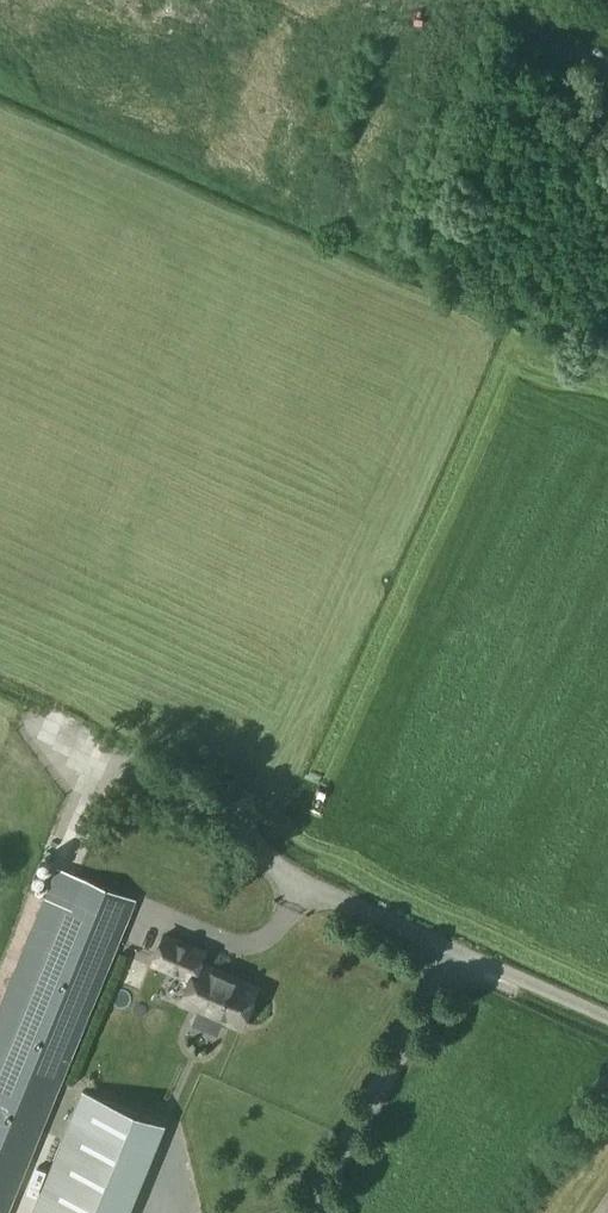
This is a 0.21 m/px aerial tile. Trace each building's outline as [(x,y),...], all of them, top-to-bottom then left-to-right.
[(0,1010),(0,1212),(10,1212),(60,1088),(133,902),(55,871),(0,1010)] [(162,936),(153,960),(191,975),(180,1004),(239,1028),(255,989),(198,965),(202,953),(162,936)] [(107,977),(127,987),(138,966),(118,955),(107,977)] [(32,1212),(123,1212),(160,1123),(82,1091),(32,1212)]
